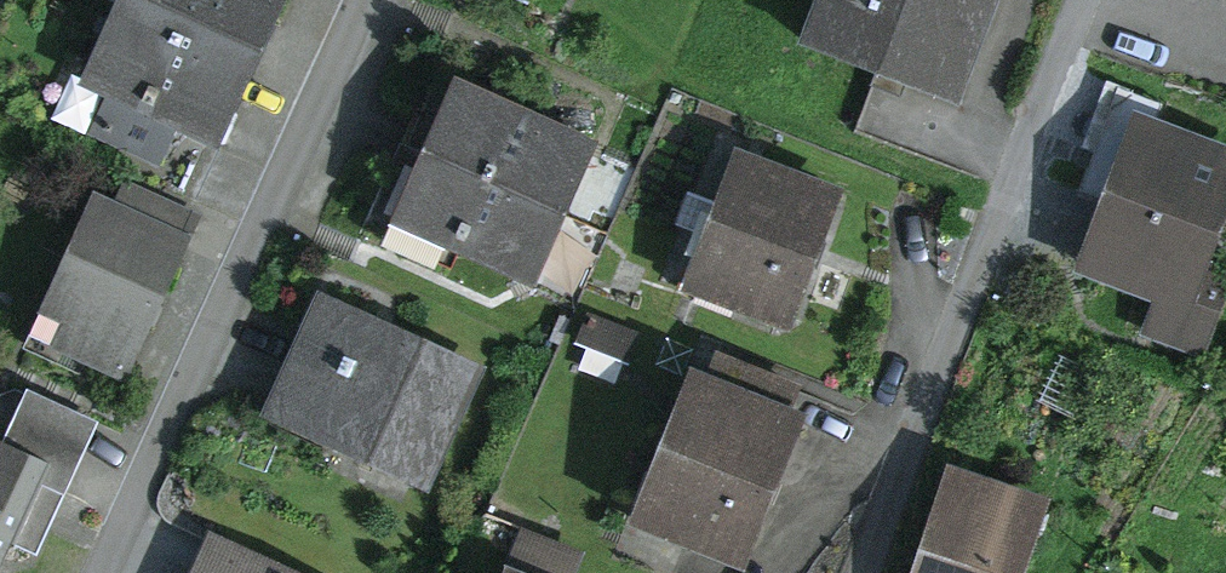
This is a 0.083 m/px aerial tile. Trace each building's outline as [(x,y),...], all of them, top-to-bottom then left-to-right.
[(120,24),(241,78),(267,20),(222,0),(131,0),(120,24)] [(267,20),(276,0),(222,0),(267,20)] [(820,40),(953,89),(985,0),(835,0),(820,40)] [(120,24),(94,83),(215,136),(241,78),(120,24)] [(582,152),(459,97),(431,161),(554,215),(582,152)] [(1125,113),(1074,251),(1164,285),(1152,317),(1208,337),(1225,289),(1225,248),(1208,242),(1225,192),(1225,150),(1125,113)] [(554,215),(431,161),(402,225),(525,279),(554,215)] [(829,202),(741,171),(699,287),(787,319),(829,202)] [(172,245),(99,213),(46,333),(119,365),(172,245)] [(323,311),(276,415),(420,480),(467,375),(323,311)] [(696,392),(632,543),(705,572),(727,572),(787,430),(696,392)] [(0,426),(0,557),(46,444),(0,426)] [(947,463),(906,572),(1019,572),(1047,499),(947,463)] [(192,572),(306,572),(212,530),(192,572)]
